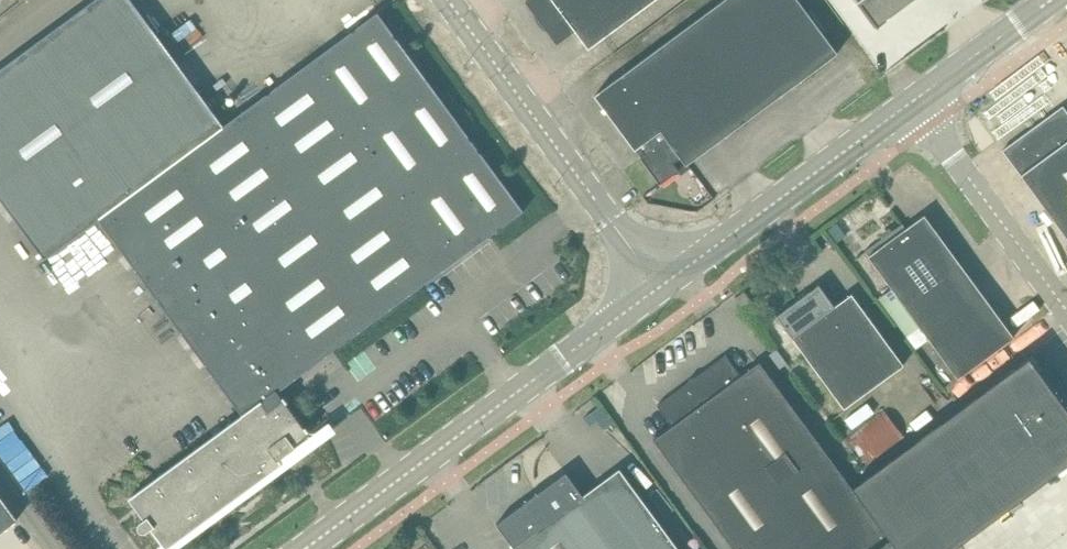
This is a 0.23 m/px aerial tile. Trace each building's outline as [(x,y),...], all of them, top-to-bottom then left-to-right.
[(136,531),(139,533),(143,533),(146,532),(151,528),(166,548),(167,548),(283,464),(275,453),(288,443),(291,446),(309,432),(284,397),(283,398),(278,391),(523,211),(378,14),(224,128),(131,0),(96,0),(0,69),(0,195),(45,257),(100,220),(243,413),(129,498),(144,519),(140,522),(137,525),(135,527),(136,531)] [(542,23),(572,0),(528,0),(526,2),(542,23)] [(542,23),(557,44),(575,31),(589,50),(656,0),(572,0),(542,23)] [(636,66),(663,104),(700,154),(838,53),(799,0),(727,0),(636,66)] [(878,29),(879,28),(877,24),(909,0),(857,0),(878,29)] [(636,66),(596,96),(624,133),(663,104),(636,66)] [(663,104),(624,133),(636,150),(641,146),(646,152),(640,157),(660,183),(700,154),(663,104)] [(1066,238),(1066,112),(1063,106),(1003,150),(1066,238)] [(865,251),(958,379),(1014,337),(924,215),(906,229),(903,224),(865,251)] [(776,316),(789,334),(844,409),(904,365),(851,293),(834,306),(819,285),(776,316)] [(735,299),(742,308),(751,301),(744,292),(735,299)] [(653,440),(666,458),(734,548),(897,548),(890,539),(853,489),(773,380),(760,362),(741,376),(726,355),(657,405),(672,426),(653,440)] [(853,489),(890,539),(897,548),(954,548),(1066,466),(1066,407),(1031,358),(853,489)] [(884,410),(847,437),(868,465),(905,438),(884,410)] [(592,413),(584,419),(590,427),(597,421),(592,413)] [(515,548),(679,548),(633,487),(620,469),(583,496),(566,473),(496,524),(515,548)] [(18,520),(0,496),(0,533),(18,520)]
